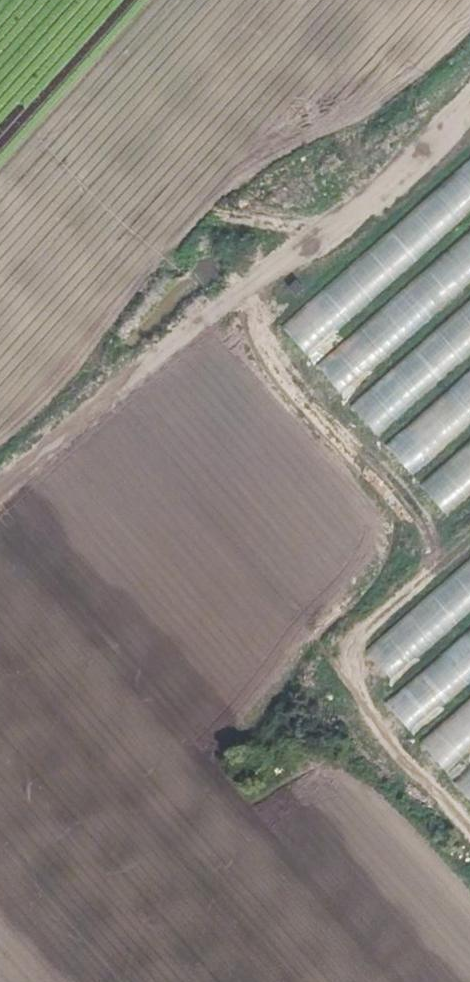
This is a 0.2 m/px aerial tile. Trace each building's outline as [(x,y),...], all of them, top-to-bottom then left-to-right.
[(318,365),(342,395),(469,284),(469,230),(318,365)] [(351,406),(380,436),(469,357),(469,301),(351,406)] [(385,446),(409,478),(469,425),(469,370),(385,446)] [(415,483),(444,513),(469,491),(469,435),(415,483)] [(364,652),(394,686),(469,618),(469,557),(364,652)] [(384,703),(412,735),(469,684),(469,628),(384,703)] [(417,738),(445,770),(469,749),(469,692),(417,738)] [(455,780),(469,798),(469,767),(455,780)]
